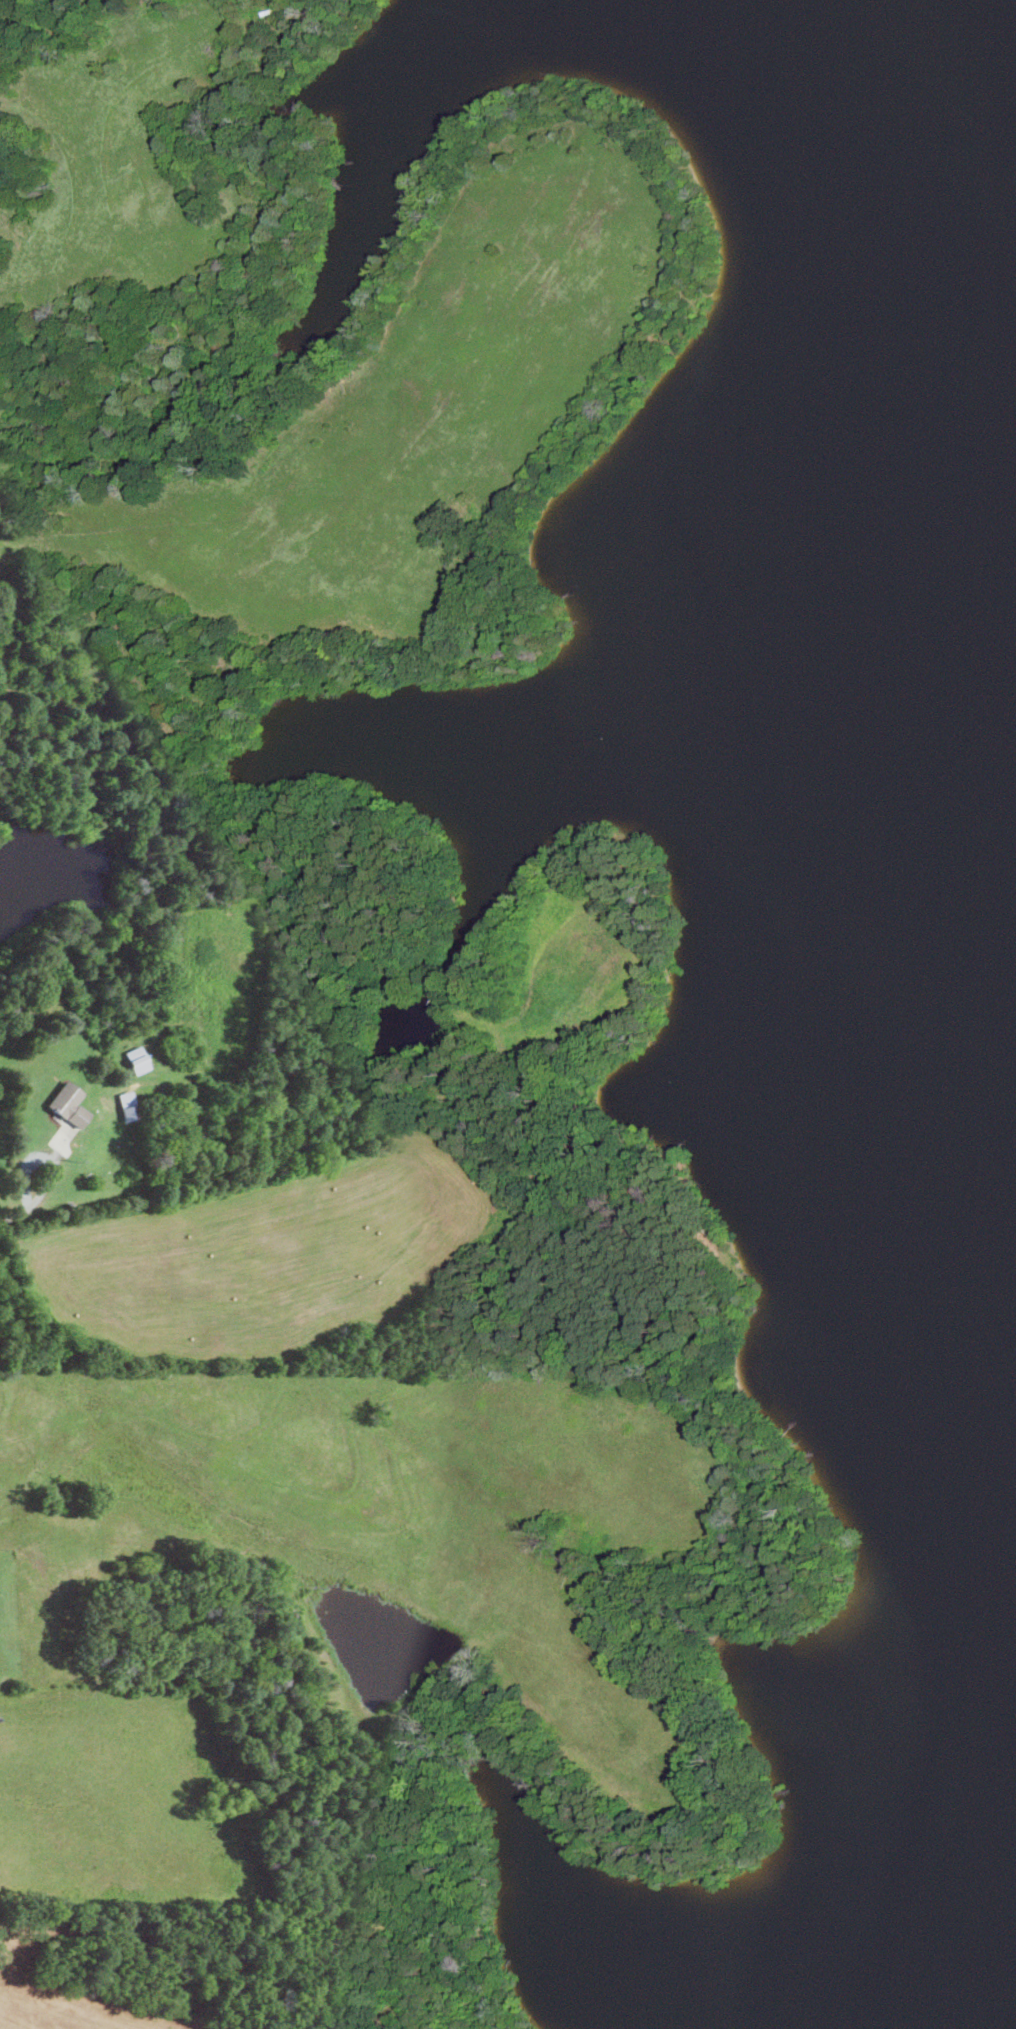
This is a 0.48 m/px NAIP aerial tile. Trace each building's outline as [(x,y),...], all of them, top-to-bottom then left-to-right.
[(84,1093),(66,1080),(47,1106),(80,1130),(92,1114),(77,1104),(84,1093)] [(118,1094),(125,1122),(138,1119),(132,1091),(118,1094)]
